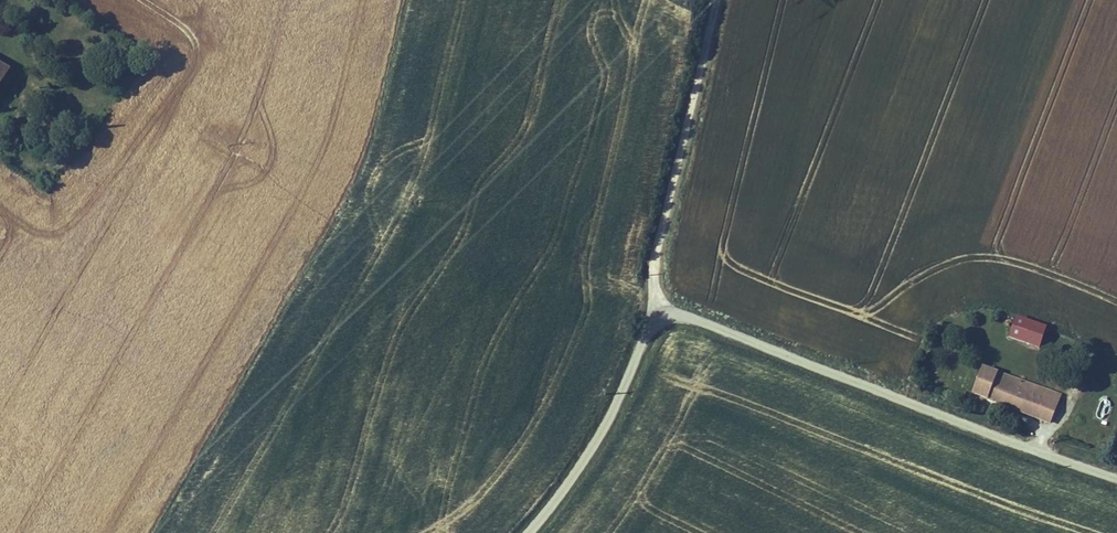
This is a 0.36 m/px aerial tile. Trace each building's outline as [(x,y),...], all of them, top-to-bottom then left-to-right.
[(0,66),(0,87),(21,98),(30,83),(0,66)] [(990,318),(983,338),(1012,348),(1019,328),(990,318)] [(950,396),(1028,423),(1036,393),(959,366),(950,396)]
